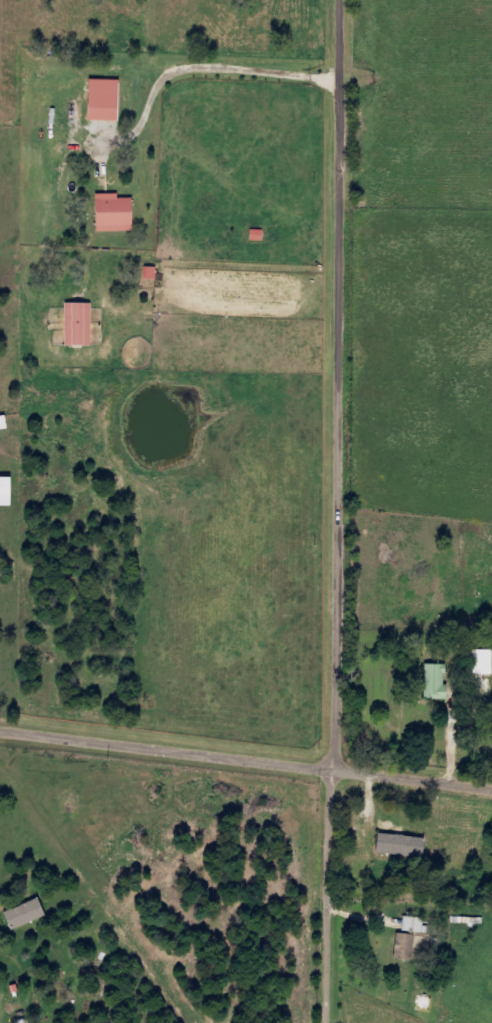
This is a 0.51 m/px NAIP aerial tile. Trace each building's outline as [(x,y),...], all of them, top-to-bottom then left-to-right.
[(88,121),(118,121),(118,80),(89,80),(88,121)] [(120,194),(97,194),(97,232),(134,231),(133,199),(120,199),(120,194)] [(160,268),(147,267),(147,280),(159,280),(160,268)] [(66,346),(92,346),(92,304),(66,303),(66,346)] [(14,429),(12,416),(0,417),(0,431),(14,429)] [(19,506),(19,478),(0,477),(0,506),(19,506)] [(480,651),(480,683),(488,683),(488,675),(491,675),(491,650),(480,651)] [(429,700),(454,701),(454,687),(450,687),(451,666),(430,665),(429,700)] [(384,856),(431,857),(432,838),(385,836),(384,856)] [(10,912),(16,930),(52,918),(46,900),(10,912)] [(433,919),(409,917),(408,934),(403,933),(401,959),(423,961),(425,945),(430,945),(433,919)]
